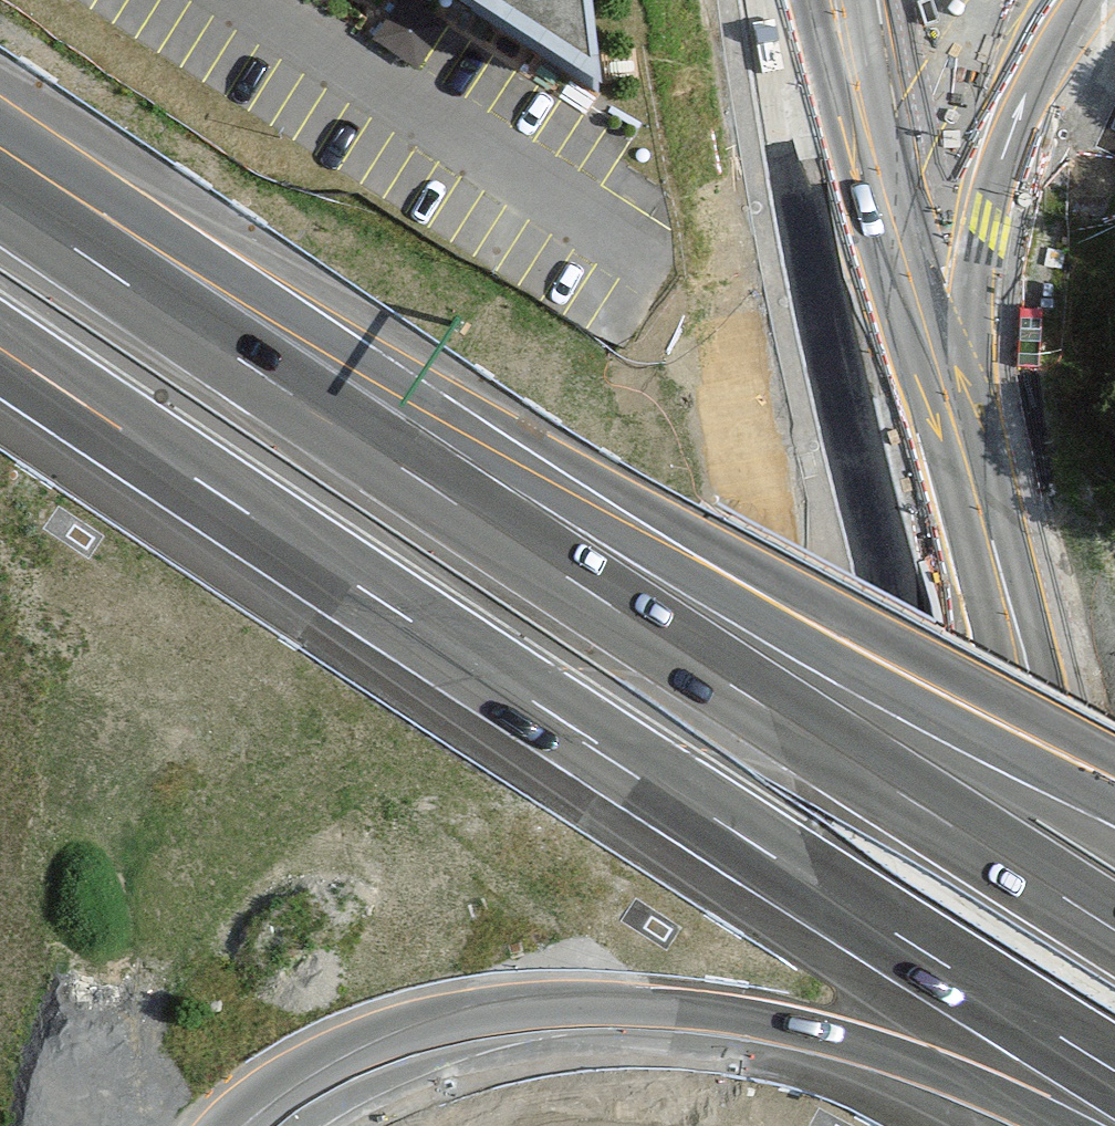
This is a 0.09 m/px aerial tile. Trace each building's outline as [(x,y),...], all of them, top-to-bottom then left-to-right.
[(606,49),(600,0),(521,0),(606,49)]
